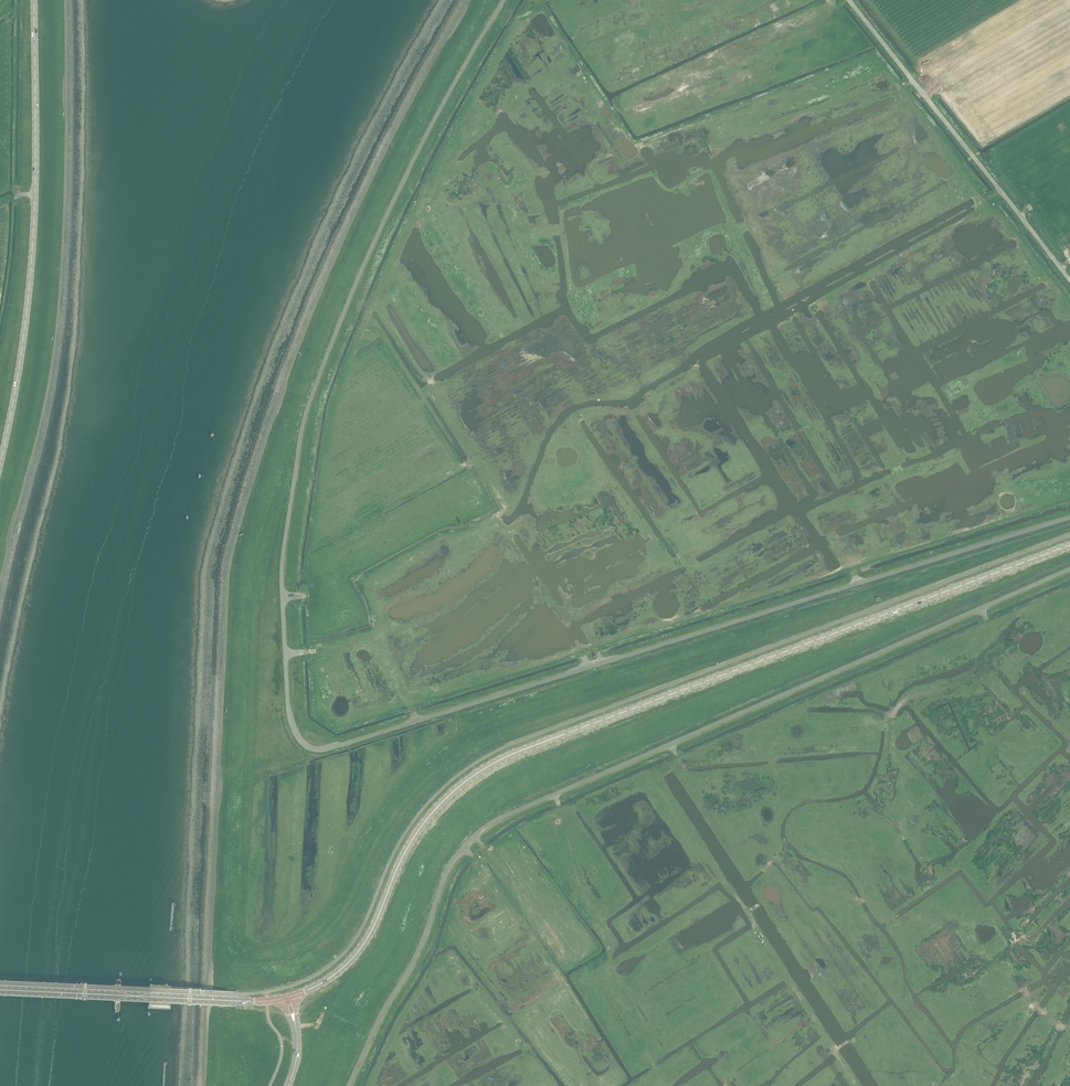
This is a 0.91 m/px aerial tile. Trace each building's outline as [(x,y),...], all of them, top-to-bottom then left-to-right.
[(925,69),(920,61),(913,66),(919,73),(925,69)] [(910,445),(902,428),(895,432),(901,443),(903,442),(906,447),(910,445)]
